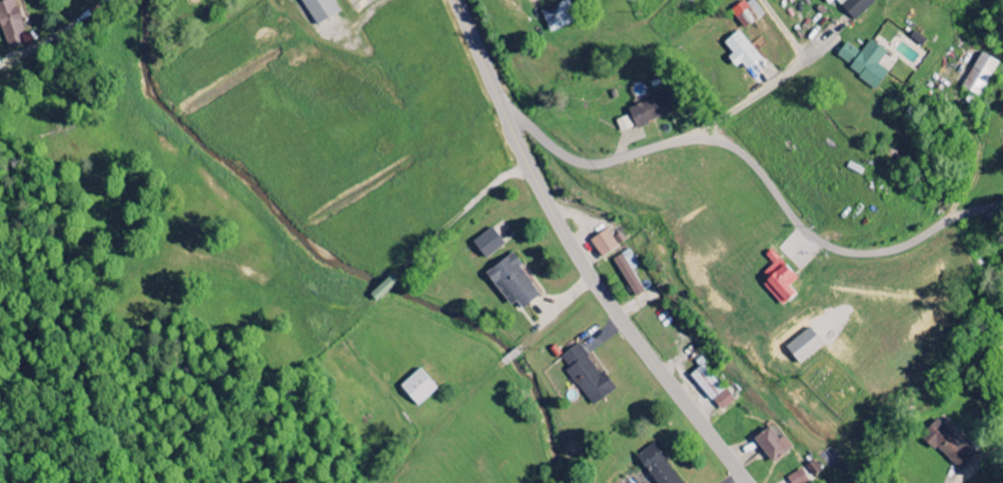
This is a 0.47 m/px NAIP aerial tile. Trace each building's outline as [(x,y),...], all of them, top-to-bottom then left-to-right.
[(15,0),(8,0),(0,3),(0,26),(8,50),(28,44),(15,0)] [(331,0),(300,0),(316,26),(339,12),(331,0)] [(764,16),(754,0),(748,0),(731,11),(742,30),(764,16)] [(855,22),(875,2),(873,0),(834,0),(855,22)] [(541,9),(548,32),(575,24),(569,1),(541,9)] [(741,64),(747,71),(761,59),(738,31),(723,43),(732,54),(727,58),(735,68),(741,64)] [(887,52),(871,40),(861,53),(847,42),(835,58),(876,88),(888,72),(878,64),(887,52)] [(999,63),(980,53),(962,88),(981,98),(999,63)] [(627,108),(634,128),(672,114),(665,94),(627,108)] [(615,121),(620,133),(633,128),(628,116),(615,121)] [(485,260),(504,244),(490,228),(471,244),(485,260)] [(589,241),(601,258),(618,246),(605,229),(589,241)] [(612,260),(636,299),(633,301),(639,311),(659,298),(653,287),(645,292),(632,272),(640,267),(629,249),(612,260)] [(790,287),(798,279),(772,250),(765,256),(773,265),(762,275),(767,280),(762,285),(783,307),(796,295),(790,287)] [(510,307),(515,302),(521,310),(541,294),(509,255),(484,275),(510,307)] [(561,356),(569,369),(567,370),(591,406),(615,390),(602,371),(598,373),(579,344),(561,356)] [(733,403),(706,364),(691,374),(718,413),(733,403)] [(398,387),(417,408),(437,391),(417,370),(398,387)] [(959,471),(975,454),(937,419),(922,436),(959,471)] [(777,440),(768,428),(753,438),(770,464),(792,449),(783,436),(777,440)] [(635,457),(656,482),(683,482),(651,444),(635,457)] [(806,467),(813,476),(821,471),(813,461),(806,467)] [(801,470),(787,478),(790,482),(806,482),(809,482),(801,470)]
